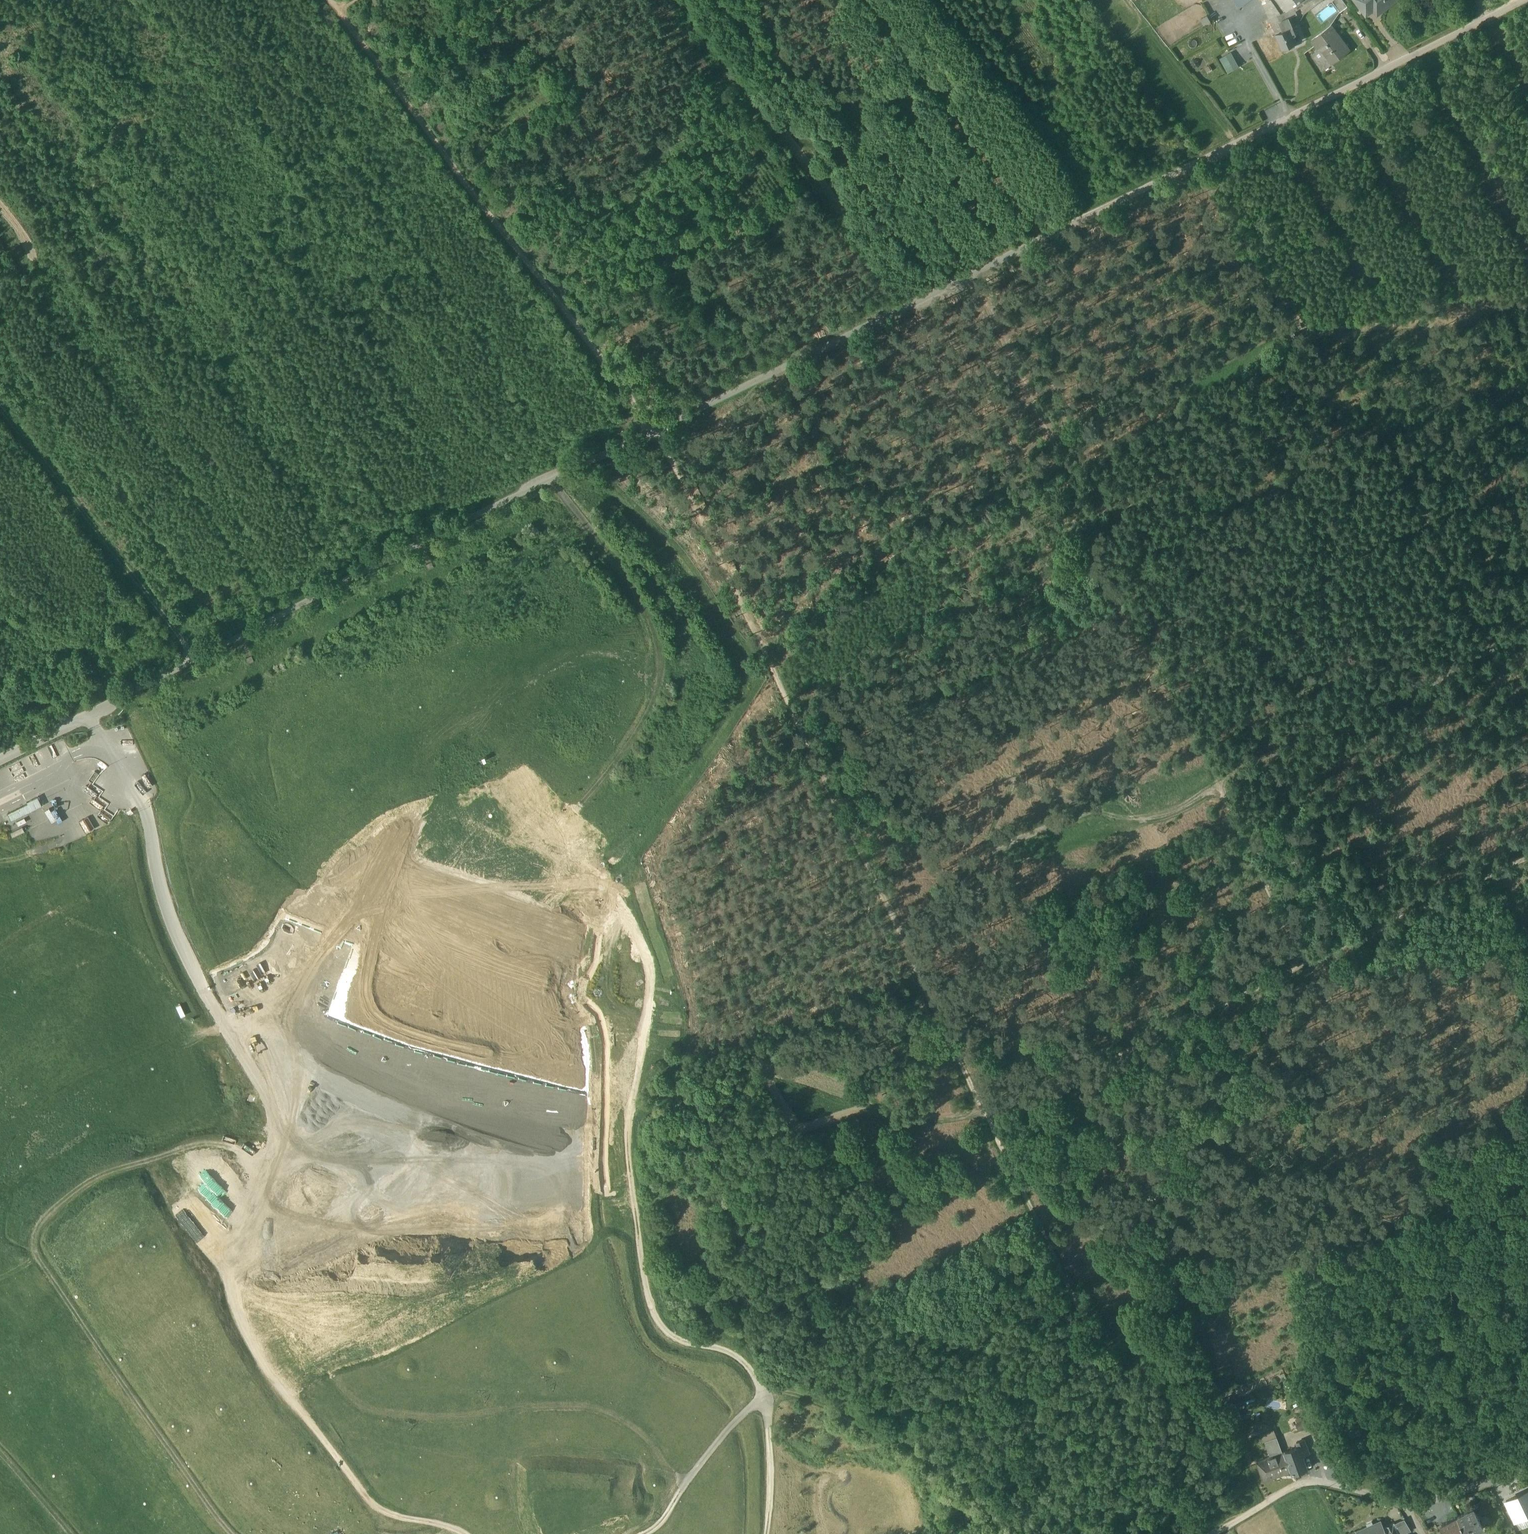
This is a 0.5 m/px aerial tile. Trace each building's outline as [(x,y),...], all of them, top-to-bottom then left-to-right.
[(1263,3),(1269,17),(1281,12),(1272,0),(1269,0),(1263,3)] [(1281,12),(1287,10),(1294,5),(1300,0),(1272,0),(1281,12)] [(1344,0),(1332,0),(1340,11),(1348,5),(1344,0)] [(1369,0),(1357,0),(1366,12),(1374,7),(1369,0)] [(1281,12),(1269,17),(1282,47),(1283,47),(1285,49),(1297,44),(1296,42),(1297,41),(1294,34),(1296,33),(1293,25),(1296,24),(1294,22),(1292,23),(1289,17),(1297,13),(1294,5),(1287,10),(1281,12)] [(1350,49),(1331,24),(1312,38),(1319,48),(1330,63),(1350,49)] [(1277,40),(1263,46),(1267,56),(1282,50),(1277,40)] [(1330,63),(1319,48),(1313,53),(1324,68),(1330,63)] [(1228,72),(1240,65),(1232,50),(1220,56),(1228,72)] [(93,783),(86,789),(95,799),(102,794),(93,783)] [(53,824),(61,820),(55,808),(47,813),(53,824)] [(46,832),(54,828),(49,821),(42,825),(46,832)] [(1302,1416),(1295,1419),(1299,1429),(1306,1426),(1302,1416)] [(1274,1429),(1261,1434),(1264,1442),(1265,1441),(1277,1437),(1274,1429)] [(1277,1437),(1265,1441),(1269,1450),(1280,1446),(1277,1437)] [(1309,1452),(1304,1439),(1296,1442),(1298,1446),(1299,1446),(1302,1455),(1309,1452)] [(1280,1446),(1269,1450),(1271,1457),(1282,1453),(1282,1452),(1280,1446)] [(1298,1446),(1286,1451),(1292,1469),(1293,1472),(1307,1467),(1302,1455),(1299,1446),(1298,1446)] [(1271,1457),(1257,1462),(1264,1480),(1292,1469),(1286,1451),(1282,1452),(1282,1453),(1271,1457)] [(1527,1513),(1527,1489),(1506,1499),(1515,1519),(1527,1513)] [(1488,1512),(1482,1501),(1476,1504),(1482,1515),(1488,1512)] [(1458,1516),(1467,1533),(1468,1533),(1483,1526),(1474,1507),(1458,1516)] [(1442,1524),(1447,1533),(1467,1533),(1458,1516),(1442,1524)] [(1395,1524),(1400,1533),(1403,1533),(1411,1531),(1405,1520),(1395,1524)] [(1369,1526),(1368,1525),(1356,1531),(1358,1533),(1387,1533),(1384,1527),(1381,1521),(1369,1526)] [(1384,1527),(1387,1533),(1400,1533),(1395,1524),(1394,1522),(1384,1527)]
